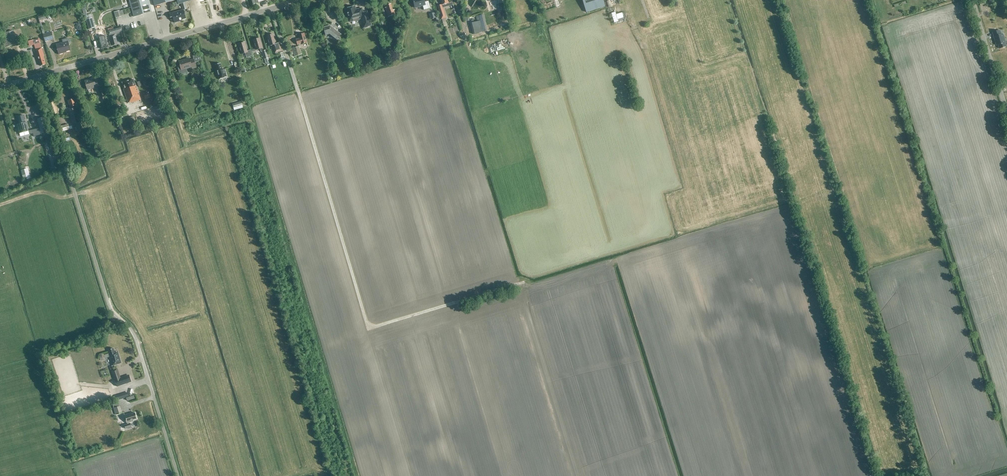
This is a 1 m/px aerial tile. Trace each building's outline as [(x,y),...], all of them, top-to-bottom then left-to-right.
[(134,17),(152,12),(148,0),(129,0),(134,17)] [(430,8),(428,1),(424,2),(424,0),(413,0),(415,8),(423,6),(424,10),(430,8)] [(441,1),(440,1),(441,4),(437,6),(441,19),(446,17),(443,8),(450,6),(448,0),(445,0),(445,2),(443,3),(442,0),(440,0),(441,1)] [(529,1),(530,5),(529,10),(530,16),(534,16),(533,4),(531,4),(530,1),(530,0),(519,0),(526,1),(529,1)] [(586,12),(591,11),(588,1),(588,0),(582,0),(586,12)] [(395,10),(393,10),(391,4),(386,5),(387,7),(385,8),(388,17),(397,14),(395,10)] [(354,6),(346,9),(349,22),(353,21),(354,21),(355,22),(356,22),(357,22),(358,21),(359,20),(360,19),(360,18),(361,18),(364,28),(371,26),(367,12),(363,13),(361,8),(358,9),(358,10),(356,10),(354,6)] [(182,20),(186,19),(183,10),(169,14),(171,20),(174,20),(175,23),(182,21),(182,20)] [(470,23),(471,28),(473,34),(487,30),(483,14),(476,16),(477,21),(470,23)] [(86,19),(89,29),(95,27),(92,18),(86,19)] [(337,40),(341,34),(330,26),(323,28),(326,35),(330,34),(337,40)] [(114,29),(113,28),(108,29),(112,46),(118,44),(115,34),(123,32),(121,27),(114,29)] [(1001,34),(1000,30),(992,32),(996,46),(998,45),(999,49),(1006,47),(1006,46),(1003,33),(1001,34)] [(12,31),(2,34),(1,34),(6,47),(17,44),(12,31)] [(51,32),(43,34),(45,42),(53,39),(51,32)] [(101,49),(108,47),(104,32),(95,34),(96,39),(98,38),(101,49)] [(301,44),(307,43),(304,33),(298,35),(299,38),(296,39),(297,45),(301,44)] [(279,43),(276,44),(273,34),(267,36),(269,46),(274,45),(276,53),(281,51),(279,43)] [(266,50),(263,51),(262,48),(263,48),(260,37),(253,39),(256,50),(260,49),(261,52),(262,51),(265,64),(269,62),(266,50)] [(62,40),(63,43),(56,44),(59,54),(66,52),(66,51),(70,50),(69,45),(70,45),(71,42),(70,39),(68,38),(62,40)] [(246,58),(252,56),(250,50),(247,51),(245,42),(239,44),(241,54),(245,53),(246,58)] [(294,56),(301,54),(299,47),(293,49),(294,56)] [(44,56),(42,48),(34,50),(37,58),(38,58),(40,66),(45,64),(43,56),(44,56)] [(179,62),(180,66),(178,67),(180,75),(187,73),(186,69),(192,67),(192,68),(196,67),(194,62),(201,60),(200,56),(192,55),(194,59),(190,60),(189,58),(179,62)] [(216,69),(219,80),(227,77),(224,69),(223,70),(221,63),(215,65),(217,69),(216,69)] [(87,90),(98,86),(95,78),(85,81),(87,90)] [(128,103),(140,99),(136,86),(135,86),(134,82),(134,81),(134,80),(133,80),(133,79),(122,82),(124,89),(128,103)] [(68,101),(70,107),(70,108),(68,109),(70,115),(69,116),(71,125),(75,124),(78,132),(85,130),(77,105),(75,98),(68,101)] [(19,133),(29,131),(26,122),(25,122),(23,115),(17,117),(19,124),(17,124),(19,133)] [(48,132),(44,117),(37,119),(41,134),(48,132)] [(110,356),(113,366),(121,363),(118,354),(115,355),(113,348),(109,350),(110,356)] [(129,376),(115,381),(117,386),(131,382),(129,376)] [(119,406),(118,403),(113,405),(114,408),(116,415),(122,413),(120,406),(119,406)] [(133,420),(137,419),(135,413),(131,414),(131,413),(124,415),(127,423),(128,424),(124,425),(126,429),(128,428),(128,429),(131,428),(130,423),(130,424),(129,422),(133,421),(133,420)]
